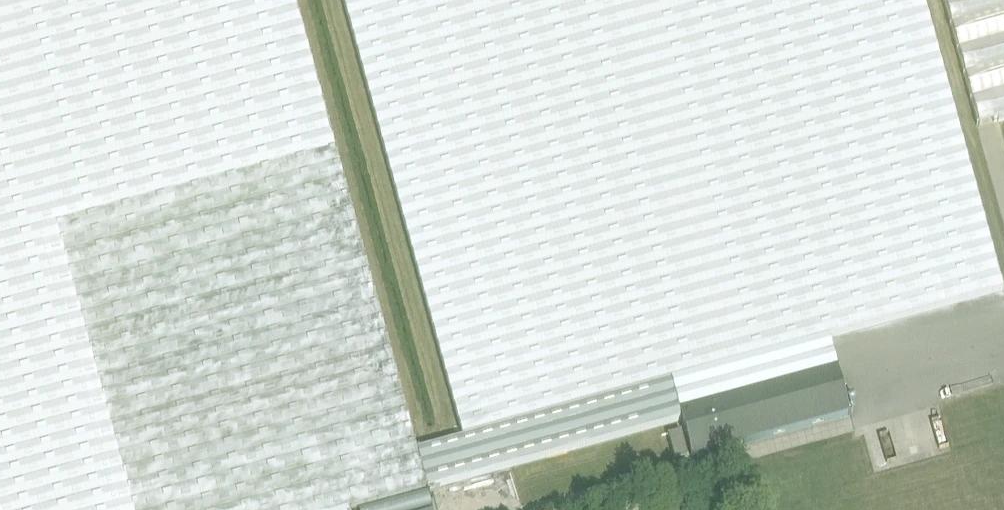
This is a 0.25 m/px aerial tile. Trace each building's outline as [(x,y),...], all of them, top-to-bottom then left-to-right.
[(416,451),(293,0),(0,0),(0,509),(352,509),(445,485),(435,446),(416,451)] [(462,439),(435,446),(445,485),(681,421),(691,459),(849,415),(828,338),(1002,291),(1000,285),(962,146),(922,0),(342,0),(462,439)] [(977,121),(1003,114),(1003,0),(943,0),(977,121)] [(680,435),(668,439),(675,464),(687,461),(680,435)] [(637,458),(627,461),(631,475),(641,472),(637,458)]
